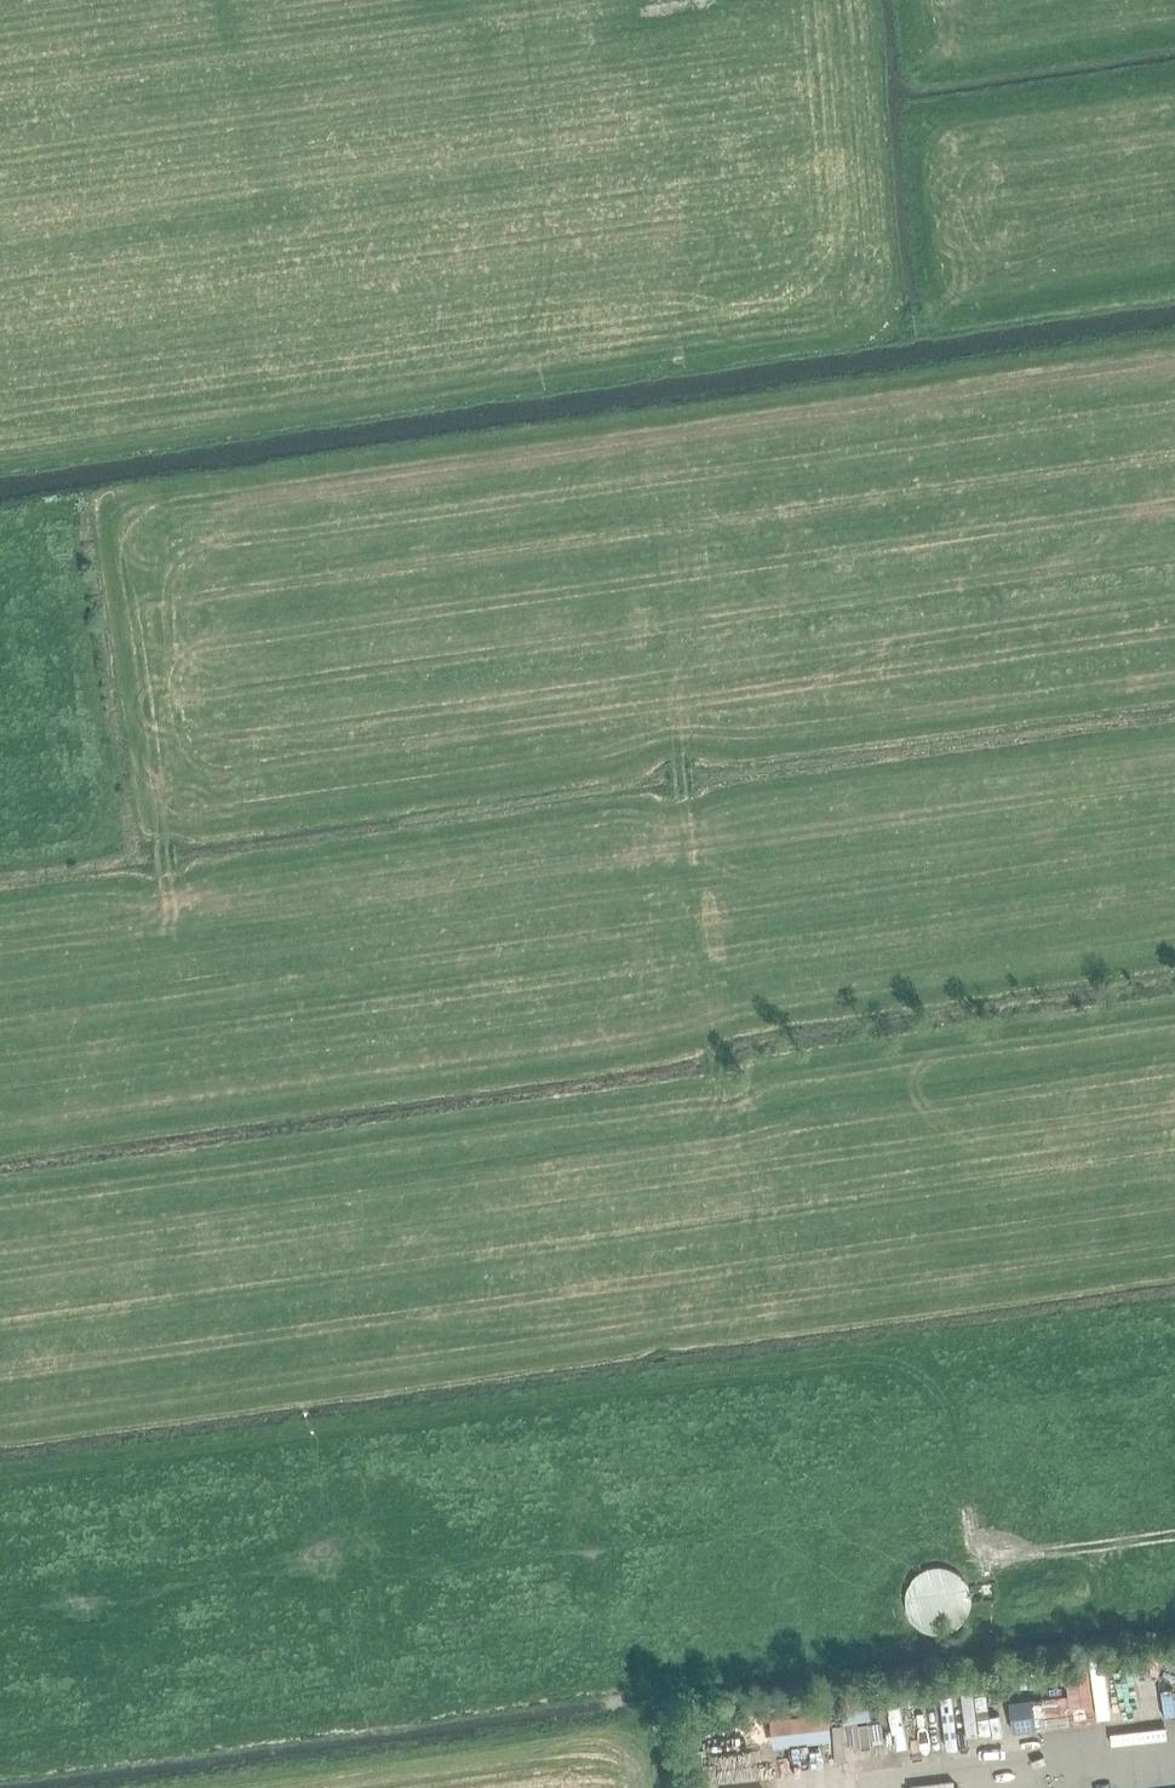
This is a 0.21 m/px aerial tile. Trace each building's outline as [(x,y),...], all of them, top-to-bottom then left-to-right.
[(911,1617),(921,1626),(932,1630),(944,1629),(955,1625),(963,1616),(968,1606),(969,1593),(965,1581),(956,1572),(945,1567),(932,1566),(920,1571),(911,1580),(906,1592),(906,1605),(911,1617)] [(1167,1654),(1170,1705),(1174,1705),(1174,1653),(1167,1654)] [(992,1688),(977,1688),(977,1680),(953,1681),(955,1732),(994,1731),(992,1688)] [(1074,1722),(1072,1692),(1015,1695),(1016,1725),(1074,1722)] [(774,1740),(832,1738),(831,1709),(773,1712),(774,1740)]
